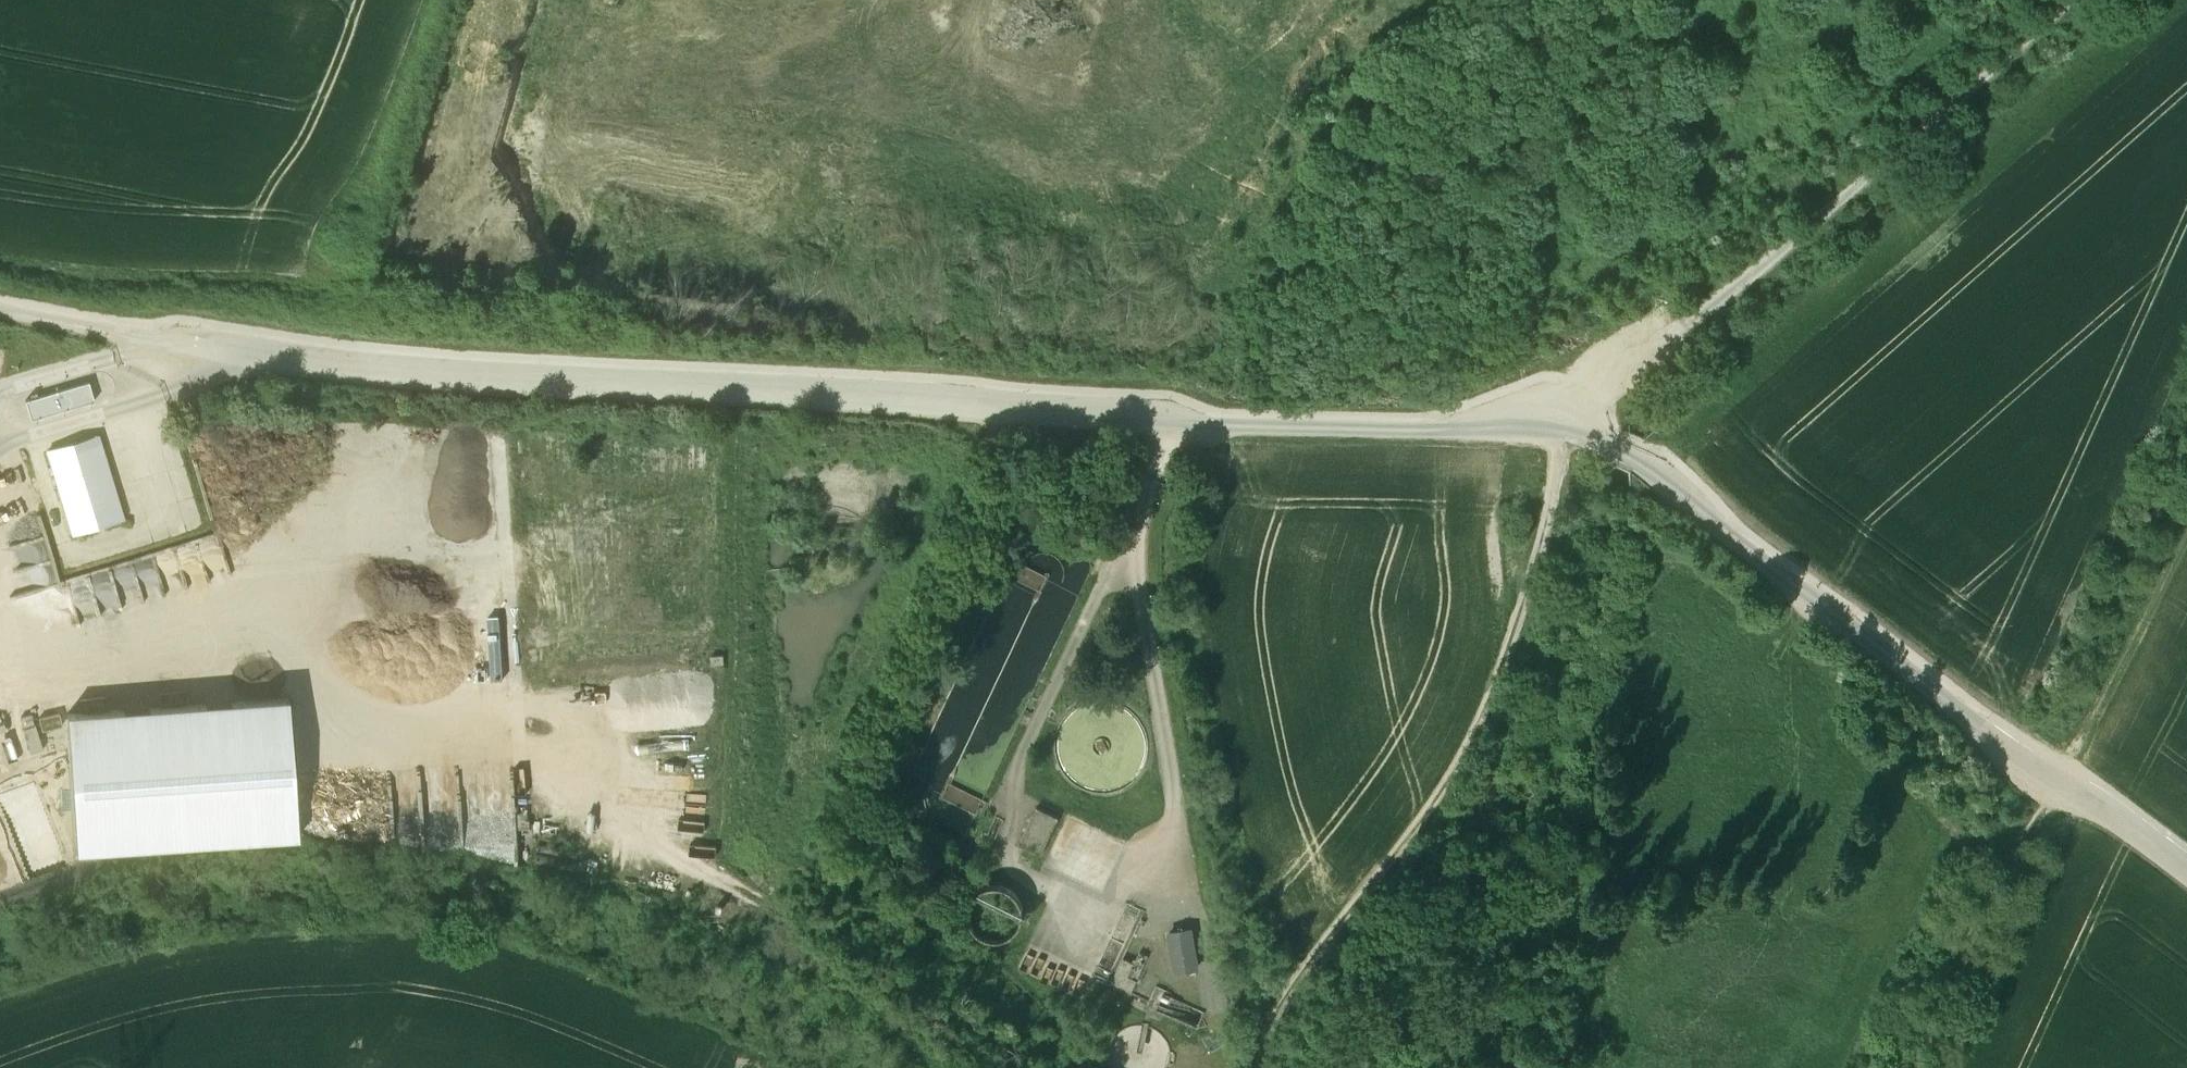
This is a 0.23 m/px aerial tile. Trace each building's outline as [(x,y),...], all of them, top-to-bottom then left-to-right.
[(34,413),(97,398),(92,379),(29,394),(34,413)] [(50,445),(74,532),(128,517),(104,430),(50,445)] [(1042,587),(1048,573),(1022,563),(1017,578),(1042,587)] [(75,707),(83,846),(307,833),(299,695),(75,707)] [(950,783),(943,799),(981,815),(987,799),(950,783)] [(1041,804),(1023,843),(1045,853),(1063,815),(1041,804)] [(1100,851),(1092,871),(1104,876),(1112,856),(1100,851)] [(1189,932),(1169,935),(1176,975),(1196,972),(1189,932)]
